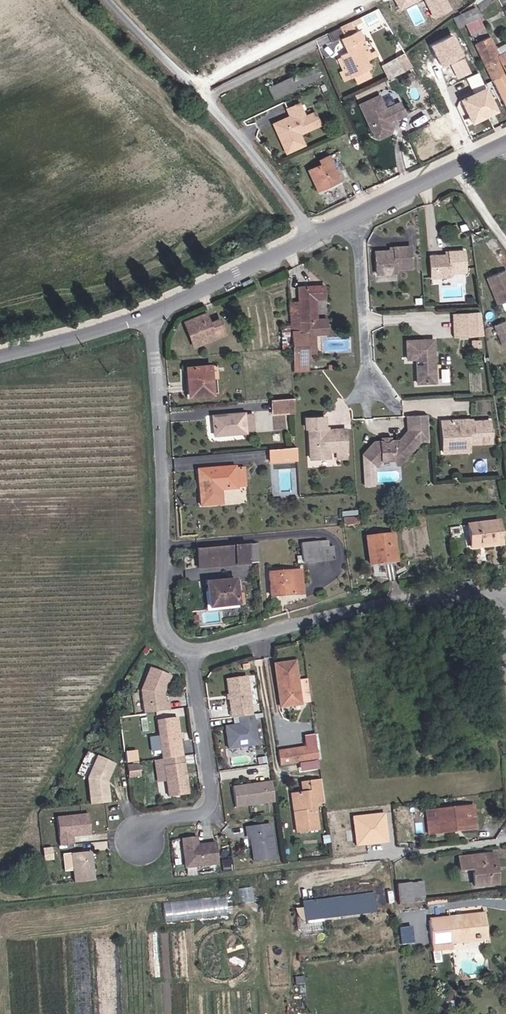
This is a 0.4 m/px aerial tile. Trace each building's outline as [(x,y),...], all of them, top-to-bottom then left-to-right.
[(402,12),(424,0),(434,20),(451,11),(446,0),(395,0),(402,12)] [(468,8),(475,25),(488,20),(479,2),(468,8)] [(362,12),(349,18),(354,27),(366,21),(362,12)] [(366,21),(354,27),(351,28),(359,43),(350,48),(362,68),(379,58),(367,35),(374,32),(368,20),(366,21)] [(505,52),(505,43),(499,47),(496,40),(490,28),(478,33),(492,62),(505,52)] [(454,34),(432,45),(444,68),(466,57),(454,34)] [(496,40),(499,47),(505,43),(505,35),(496,40)] [(406,51),(382,64),(390,78),(414,65),(406,51)] [(505,68),(505,52),(492,62),(497,72),(505,68)] [(466,59),(452,65),(458,80),(472,74),(466,59)] [(321,61),(268,87),(272,96),(324,68),(321,61)] [(497,72),(505,88),(505,68),(497,72)] [(370,69),(355,76),(358,83),(373,75),(370,69)] [(388,86),(367,96),(383,130),(403,121),(399,111),(414,105),(408,92),(394,98),(388,86)] [(487,88),(461,100),(473,126),(499,113),(487,88)] [(329,114),(320,96),(310,100),(307,93),(295,99),(298,106),(282,115),(292,134),(299,131),(303,140),(314,134),(309,125),(329,114)] [(299,131),(292,134),(296,143),(303,140),(299,131)] [(325,177),(335,172),(333,168),(344,164),(336,143),(326,147),(329,153),(317,158),(325,177)] [(333,168),(335,172),(346,167),(344,164),(333,168)] [(398,253),(398,259),(393,259),(379,259),(379,278),(398,278),(398,274),(413,273),(413,253),(398,253)] [(467,256),(452,256),(452,261),(446,261),(432,261),(432,282),(452,282),(452,277),(467,277),(467,256)] [(490,277),(501,305),(505,303),(505,270),(490,277)] [(296,365),(314,365),(313,338),(328,338),(328,323),(321,323),(321,300),(330,300),(330,290),(302,290),(304,338),(296,338),(296,365)] [(197,344),(220,334),(214,319),(207,322),(204,315),(180,325),(186,337),(193,334),(197,344)] [(479,340),(479,318),(460,318),(460,340),(479,340)] [(505,344),(505,322),(496,326),(503,345),(505,344)] [(193,334),(186,337),(190,347),(197,344),(193,334)] [(436,388),(434,344),(408,346),(409,363),(418,363),(419,389),(436,388)] [(314,365),(296,365),(296,375),(314,374),(314,365)] [(207,394),(206,366),(182,367),(184,395),(207,394)] [(293,418),(293,404),(272,406),(272,419),(293,418)] [(248,438),(248,419),(215,422),(216,437),(238,436),(238,439),(248,438)] [(324,433),(323,421),(304,422),(304,433),(309,433),(310,464),(328,464),(329,457),(337,457),(337,465),(347,465),(346,437),(335,437),(336,441),(328,441),(327,433),(324,433)] [(428,423),(408,424),(408,438),(399,448),(389,448),(384,448),(384,466),(391,466),(397,460),(403,465),(420,448),(429,447),(428,423)] [(445,461),(455,461),(454,452),(471,451),(495,450),(494,430),(475,431),(470,431),(469,427),(442,428),(445,461)] [(384,466),(384,448),(379,448),(372,448),(362,460),(375,473),(381,466),(384,466)] [(454,452),(455,461),(472,460),(471,451),(454,452)] [(295,455),(273,456),(273,469),(295,467),(295,455)] [(397,471),(403,465),(397,460),(391,466),(397,471)] [(227,478),(227,476),(190,478),(192,512),(212,512),(211,497),(228,496),(227,478)] [(236,478),(227,478),(228,496),(237,496),(236,478)] [(343,524),(343,516),(331,516),(331,524),(343,524)] [(471,545),(472,552),(492,551),(492,548),(505,547),(504,524),(473,526),(473,545),(471,545)] [(371,537),(374,564),(400,561),(397,534),(371,537)] [(322,542),(305,543),(307,562),(336,560),(335,545),(322,546),(322,542)] [(260,543),(200,547),(201,566),(261,562),(260,543)] [(305,571),(273,574),(276,598),(306,596),(305,571)] [(208,582),(210,606),(238,603),(236,580),(208,582)] [(302,631),(290,634),(291,643),(303,641),(302,631)] [(143,708),(167,703),(166,695),(163,696),(161,687),(168,670),(147,662),(138,685),(143,708)] [(303,703),(297,662),(278,666),(285,705),(303,703)] [(244,666),(223,670),(231,708),(232,708),(238,707),(251,705),(244,666)] [(251,705),(238,707),(239,715),(233,716),(224,718),(228,740),(257,734),(252,708),(262,706),(261,703),(251,705)] [(163,752),(183,749),(177,710),(157,714),(163,752)] [(319,746),(280,751),(282,764),(321,759),(319,746)] [(93,801),(112,798),(109,777),(115,759),(87,748),(78,771),(89,775),(93,801)] [(185,756),(183,749),(163,752),(155,754),(158,774),(167,773),(165,760),(185,756)] [(190,786),(185,756),(165,760),(167,773),(170,790),(190,786)] [(141,759),(130,761),(131,771),(142,769),(141,759)] [(272,770),(233,776),(236,796),(274,790),(272,770)] [(320,804),(327,804),(324,779),(312,781),(313,791),(306,792),(300,794),(302,812),(299,812),(302,832),(323,829),(320,804)] [(304,782),(306,792),(313,791),(312,781),(304,782)] [(429,834),(477,828),(474,806),(437,809),(439,822),(428,823),(429,834)] [(437,809),(427,810),(428,823),(439,822),(437,809)] [(92,811),(60,816),(65,843),(79,841),(78,833),(95,830),(92,811)] [(352,815),(354,844),(388,841),(385,813),(352,815)] [(253,839),(257,866),(278,862),(272,827),(248,831),(250,839),(253,839)] [(200,828),(186,831),(188,846),(191,845),(192,852),(200,858),(222,855),(219,834),(207,836),(207,838),(201,839),(200,828)] [(192,852),(191,845),(188,846),(190,860),(200,858),(192,852)] [(100,876),(96,847),(77,850),(81,879),(100,876)] [(490,853),(458,856),(458,869),(459,870),(471,868),(472,880),(473,888),(493,885),(490,853)] [(413,904),(426,902),(424,884),(411,885),(413,904)] [(411,885),(396,886),(398,905),(413,904),(411,885)] [(241,887),(242,900),(254,899),(253,886),(241,887)] [(326,930),(325,918),(378,913),(376,892),(303,899),(307,932),(326,930)] [(231,895),(165,901),(167,920),(232,914),(231,895)] [(482,939),(481,917),(428,921),(430,953),(449,952),(448,942),(482,939)]
